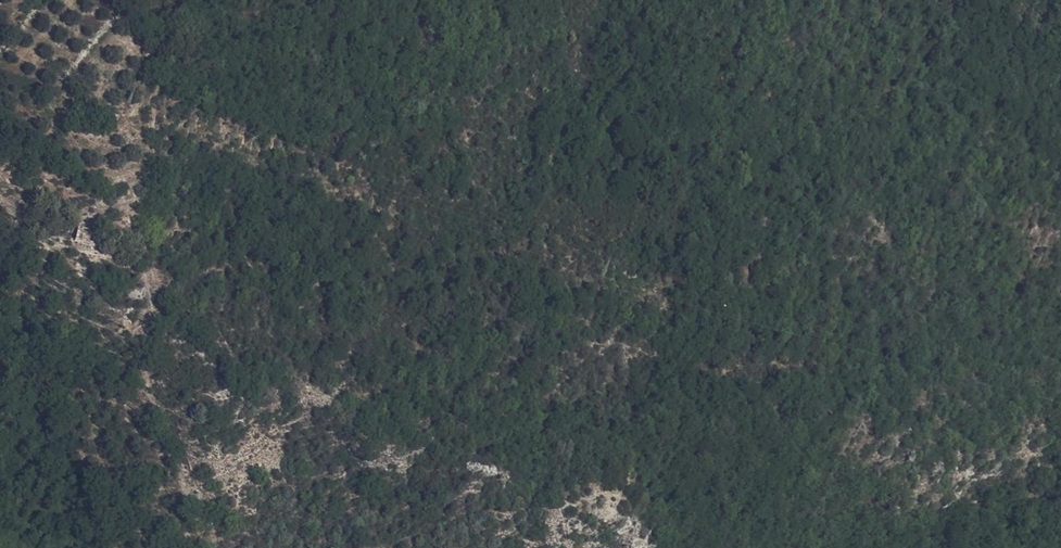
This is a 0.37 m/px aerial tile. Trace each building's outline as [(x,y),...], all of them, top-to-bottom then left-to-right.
[(72,232),(91,237),(92,230),(74,226),(72,232)] [(89,246),(91,237),(72,232),(70,242),(89,246)]
